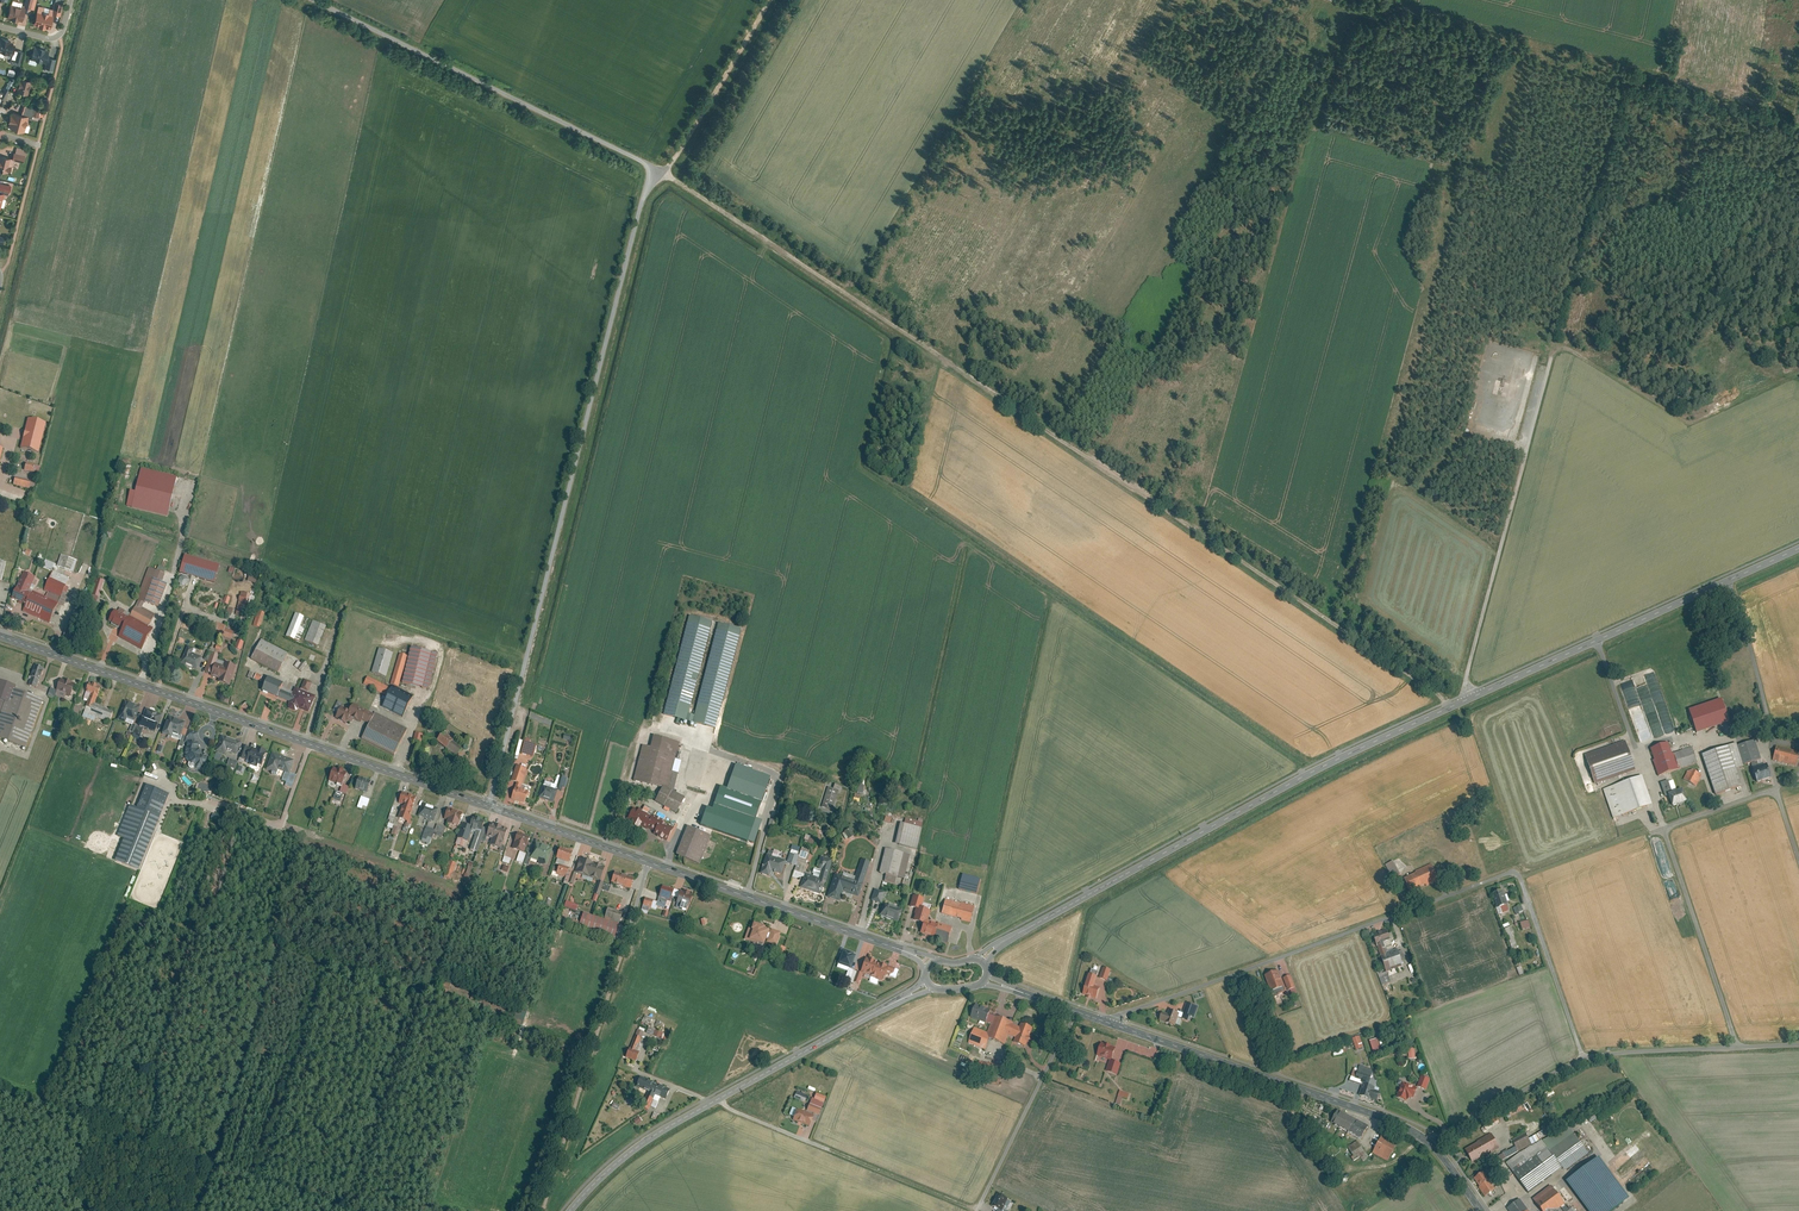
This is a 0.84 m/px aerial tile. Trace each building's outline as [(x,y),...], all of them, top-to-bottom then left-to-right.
[(7,16),(22,20),(26,4),(12,0),(7,16)] [(25,7),(34,9),(36,0),(27,0),(25,7)] [(39,4),(35,23),(50,27),(55,8),(39,4)] [(10,53),(13,41),(0,37),(0,50),(10,53)] [(35,47),(32,58),(45,61),(48,51),(35,47)] [(22,75),(18,90),(28,93),(32,78),(22,75)] [(31,114),(34,108),(23,104),(21,111),(31,114)] [(43,117),(44,110),(34,108),(31,118),(39,120),(40,116),(43,117)] [(12,110),(8,125),(23,130),(28,114),(12,110)] [(10,172),(14,157),(0,153),(0,169),(10,172)] [(10,191),(12,186),(0,182),(0,187),(10,191)] [(20,449),(39,453),(46,421),(26,417),(20,449)] [(32,473),(32,471),(38,473),(40,467),(24,462),(22,470),(32,473)] [(134,506),(169,515),(178,481),(143,471),(134,506)] [(27,478),(11,473),(9,480),(25,485),(27,478)] [(180,572),(216,582),(221,563),(185,554),(180,572)] [(71,571),(75,559),(60,555),(56,566),(71,571)] [(150,567),(137,598),(158,607),(170,576),(150,567)] [(24,572),(12,598),(25,604),(37,577),(24,572)] [(185,574),(177,579),(182,587),(190,582),(185,574)] [(89,599),(97,601),(104,580),(96,577),(89,599)] [(65,585),(50,579),(45,590),(61,596),(65,585)] [(58,603),(32,591),(23,611),(49,623),(58,603)] [(241,591),(236,614),(247,617),(252,594),(241,591)] [(122,629),(129,618),(113,609),(107,621),(122,629)] [(258,611),(253,625),(260,628),(265,613),(258,611)] [(286,636),(300,641),(309,617),(296,611),(286,636)] [(713,621),(690,615),(664,715),(687,721),(713,621)] [(122,629),(118,637),(142,649),(153,629),(130,616),(129,618),(122,629)] [(326,625),(314,620),(306,638),(319,643),(326,625)] [(211,632),(231,639),(234,631),(225,628),(225,625),(215,622),(211,632)] [(742,628),(719,622),(693,722),(717,728),(742,628)] [(251,662),(277,672),(286,649),(260,639),(251,662)] [(403,683),(429,689),(438,653),(412,647),(403,683)] [(373,672),(387,676),(394,652),(379,648),(373,672)] [(181,663),(197,670),(203,658),(187,650),(181,663)] [(390,684),(399,687),(408,655),(399,652),(390,684)] [(217,680),(232,684),(237,666),(222,661),(217,680)] [(294,667),(302,671),(306,663),(302,661),(301,663),(297,661),(294,667)] [(28,684),(38,687),(44,668),(34,665),(28,684)] [(1652,691),(1660,688),(1654,672),(1646,676),(1652,691)] [(363,685),(383,696),(388,688),(368,676),(363,685)] [(76,684),(62,679),(58,692),(72,697),(76,684)] [(279,696),(282,687),(267,681),(263,693),(278,698),(279,696)] [(11,687),(0,683),(0,716),(1,716),(11,687)] [(94,684),(89,700),(96,703),(102,687),(94,684)] [(413,698),(392,686),(381,706),(402,718),(413,698)] [(27,747),(44,698),(11,687),(1,716),(0,720),(0,738),(27,747)] [(279,696),(291,701),(295,692),(282,687),(279,696)] [(290,703),(310,711),(317,695),(297,687),(295,692),(291,701),(290,703)] [(84,712),(110,721),(114,709),(96,703),(89,700),(84,712)] [(120,715),(135,720),(140,706),(125,700),(120,715)] [(1688,710),(1696,733),(1728,722),(1721,700),(1688,710)] [(72,715),(78,717),(81,705),(75,703),(72,715)] [(364,720),(369,710),(354,703),(350,711),(348,715),(363,723),(364,720)] [(348,715),(350,711),(341,707),(336,717),(345,721),(348,715)] [(140,726),(156,731),(161,714),(146,709),(140,726)] [(364,720),(370,723),(375,713),(369,710),(364,720)] [(396,753),(408,728),(375,712),(375,713),(370,723),(363,737),(396,753)] [(164,731),(180,737),(185,722),(169,716),(164,731)] [(414,740),(422,742),(425,733),(417,731),(414,740)] [(455,756),(462,748),(445,732),(438,740),(455,756)] [(217,748),(236,754),(241,741),(222,734),(217,748)] [(651,747),(644,745),(634,781),(675,791),(683,760),(676,758),(680,742),(654,736),(651,747)] [(1614,751),(1586,761),(1593,781),(1633,768),(1623,739),(1611,743),(1614,751)] [(194,767),(205,771),(209,758),(205,755),(201,748),(199,743),(189,742),(186,751),(187,755),(190,761),(194,767)] [(533,757),(535,744),(522,742),(520,754),(533,757)] [(1668,743),(1648,749),(1657,776),(1695,764),(1690,748),(1672,754),(1668,743)] [(1738,744),(1703,756),(1716,795),(1741,786),(1736,769),(1745,766),(1738,744)] [(247,761),(263,766),(268,751),(252,746),(247,761)] [(1776,747),(1772,761),(1796,767),(1798,753),(1798,752),(1776,747)] [(290,774),(295,760),(272,752),(267,766),(290,774)] [(223,765),(225,757),(215,754),(213,761),(223,765)] [(528,769),(517,765),(511,781),(517,783),(512,799),(525,803),(529,791),(521,788),(528,769)] [(771,777),(736,765),(710,829),(751,844),(771,777)] [(1765,766),(1752,770),(1756,784),(1769,780),(1765,766)] [(1697,786),(1702,775),(1689,768),(1683,779),(1697,786)] [(330,780),(343,784),(347,773),(334,769),(330,780)] [(558,776),(555,784),(546,781),(545,785),(544,784),(540,797),(554,802),(560,784),(567,786),(569,779),(564,777),(564,776),(559,775),(558,776)] [(1641,777),(1602,790),(1612,819),(1651,806),(1641,777)] [(372,782),(359,778),(355,789),(368,794),(372,782)] [(131,806),(124,803),(112,834),(119,837),(111,859),(134,868),(165,793),(141,783),(131,806)] [(663,786),(655,801),(678,812),(685,797),(663,786)] [(840,790),(829,786),(820,812),(831,816),(840,790)] [(335,798),(342,801),(345,790),(339,788),(335,798)] [(1680,789),(1666,794),(1670,807),(1684,803),(1680,789)] [(399,818),(409,821),(417,796),(403,792),(399,803),(404,804),(399,818)] [(359,807),(366,810),(370,798),(363,796),(359,807)] [(420,816),(434,821),(439,807),(425,802),(420,816)] [(447,822),(459,826),(464,813),(449,807),(445,819),(448,820),(447,822)] [(654,834),(668,841),(675,828),(662,822),(663,819),(654,815),(653,816),(635,807),(628,820),(648,829),(649,827),(656,831),(654,834)] [(905,823),(901,822),(895,845),(918,850),(923,828),(922,827),(924,819),(919,818),(918,820),(914,819),(915,816),(907,814),(907,817),(906,817),(905,823)] [(460,836),(469,839),(473,825),(465,822),(460,836)] [(485,843),(501,849),(508,829),(492,823),(485,843)] [(436,829),(434,834),(443,837),(446,827),(437,824),(436,829)] [(471,848),(479,851),(487,827),(479,825),(471,848)] [(712,835),(689,825),(677,854),(700,864),(712,835)] [(434,834),(436,829),(427,826),(423,839),(431,842),(434,834)] [(845,832),(843,833),(846,838),(849,837),(850,839),(855,836),(851,828),(845,831),(845,832)] [(519,853),(524,854),(530,837),(518,833),(512,850),(519,853)] [(803,842),(813,844),(814,839),(805,836),(803,842)] [(532,858),(547,864),(552,849),(537,843),(533,855),(532,858)] [(811,850),(793,844),(787,862),(797,866),(798,862),(806,865),(811,850)] [(557,859),(569,863),(573,852),(561,848),(557,859)] [(912,854),(886,848),(880,873),(887,874),(885,881),(896,883),(897,877),(906,879),(912,854)] [(768,854),(767,854),(763,866),(764,867),(761,874),(770,876),(772,871),(782,875),(787,860),(778,858),(780,851),(775,850),(774,851),(769,850),(768,854)] [(524,854),(519,853),(517,860),(524,863),(527,852),(524,854)] [(834,860),(822,856),(819,866),(819,868),(820,869),(822,870),(819,878),(806,873),(801,888),(821,895),(825,884),(827,882),(834,860)] [(575,873),(600,881),(605,866),(580,858),(575,873)] [(871,862),(862,859),(855,879),(836,873),(828,897),(840,901),(844,891),(859,897),(871,862)] [(1385,864),(1395,882),(1402,878),(1392,860),(1385,864)] [(465,876),(469,877),(473,862),(469,861),(465,876)] [(557,874),(566,877),(569,868),(560,865),(557,874)] [(1431,865),(1414,871),(1415,874),(1404,878),(1409,891),(1425,885),(1425,886),(1438,881),(1431,865)] [(568,884),(572,873),(574,869),(570,867),(564,883),(568,884)] [(612,881),(631,888),(635,876),(616,870),(612,881)] [(576,875),(572,873),(568,884),(573,885),(576,875)] [(980,878),(961,873),(958,889),(976,894),(980,878)] [(602,889),(604,883),(599,881),(595,894),(593,900),(597,902),(602,889)] [(612,885),(604,883),(602,889),(610,892),(612,885)] [(675,888),(663,884),(658,900),(646,896),(643,905),(652,908),(653,904),(666,909),(667,906),(671,907),(673,901),(671,900),(675,888)] [(886,892),(876,889),(872,900),(882,904),(886,892)] [(1500,889),(1490,893),(1495,908),(1506,904),(1500,889)] [(691,893),(684,890),(683,894),(680,893),(677,902),(682,904),(681,908),(687,911),(689,906),(689,907),(692,897),(690,897),(691,893)] [(924,899),(914,896),(911,907),(917,908),(915,914),(916,914),(915,920),(917,921),(917,922),(924,924),(922,933),(935,937),(934,939),(948,944),(953,927),(939,923),(939,924),(928,921),(931,911),(922,908),(924,899)] [(961,902),(945,898),(941,912),(957,917),(958,916),(962,918),(962,919),(970,921),(974,905),(961,901),(961,902)] [(564,906),(576,910),(578,904),(565,901),(564,906)] [(904,909),(885,902),(880,915),(899,922),(904,909)] [(1515,913),(1523,911),(1521,905),(1513,907),(1515,913)] [(622,912),(607,907),(604,916),(619,921),(622,912)] [(616,937),(619,926),(587,915),(583,926),(616,937)] [(1529,920),(1520,923),(1522,930),(1531,927),(1529,920)] [(780,934),(752,923),(745,942),(773,952),(780,934)] [(1510,926),(1505,928),(1512,948),(1518,946),(1510,926)] [(1386,928),(1371,934),(1385,971),(1402,965),(1396,950),(1388,953),(1384,943),(1390,941),(1386,928)] [(776,956),(782,958),(785,948),(780,946),(776,956)] [(856,955),(843,951),(838,966),(851,970),(856,955)] [(867,957),(862,973),(855,970),(851,982),(852,983),(854,984),(855,982),(860,984),(863,976),(871,979),(870,981),(875,982),(876,979),(882,981),(886,973),(896,977),(898,970),(880,964),(879,965),(877,964),(877,962),(875,961),(875,960),(867,957)] [(1110,970),(1103,968),(1100,979),(1107,981),(1110,970)] [(1278,971),(1265,975),(1270,991),(1284,986),(1278,971)] [(1382,985),(1391,982),(1387,971),(1378,974),(1382,985)] [(1290,975),(1283,978),(1288,990),(1290,989),(1294,987),(1290,975)] [(1100,986),(1086,982),(1082,995),(1096,999),(1100,986)] [(1181,1018),(1188,1020),(1194,1005),(1187,1002),(1181,1018)] [(990,1009),(976,1004),(972,1017),(986,1022),(990,1009)] [(1159,1021),(1175,1026),(1179,1013),(1170,1010),(1169,1013),(1162,1011),(1159,1021)] [(649,1024),(652,1018),(644,1014),(642,1021),(649,1024)] [(1031,1033),(995,1017),(988,1034),(1024,1049),(1031,1033)] [(646,1033),(652,1035),(654,1028),(648,1026),(646,1033)] [(989,1037),(973,1031),(969,1043),(985,1049),(989,1037)] [(641,1038),(634,1035),(625,1057),(635,1061),(638,1052),(636,1051),(641,1038)] [(1356,1049),(1363,1047),(1360,1035),(1352,1037),(1356,1049)] [(1373,1054),(1382,1051),(1378,1038),(1370,1040),(1373,1054)] [(1115,1048),(1101,1044),(1097,1055),(1111,1060),(1115,1048)] [(1121,1064),(1111,1061),(1107,1070),(1117,1074),(1121,1064)] [(984,1071),(1001,1074),(1003,1066),(986,1063),(984,1071)] [(1359,1066),(1355,1078),(1362,1080),(1362,1083),(1375,1087),(1377,1081),(1370,1079),(1372,1072),(1371,1070),(1359,1066)] [(1429,1078),(1420,1075),(1415,1086),(1425,1090),(1429,1078)] [(670,1091),(641,1077),(636,1086),(648,1092),(640,1108),(648,1112),(656,1095),(665,1100),(670,1091)] [(1415,1087),(1401,1082),(1395,1097),(1405,1101),(1411,1097),(1415,1087)] [(1374,1088),(1362,1084),(1358,1096),(1376,1102),(1380,1093),(1373,1091),(1374,1088)] [(1129,1095),(1119,1091),(1118,1096),(1127,1099),(1129,1095)] [(807,1097),(797,1093),(795,1099),(805,1102),(807,1097)] [(824,1104),(812,1099),(807,1111),(819,1116),(824,1104)] [(1366,1126),(1336,1109),(1329,1122),(1359,1139),(1366,1126)] [(814,1118),(798,1111),(794,1122),(810,1128),(814,1118)] [(657,1121),(660,1115),(653,1112),(651,1118),(657,1121)] [(1495,1115),(1481,1123),(1485,1130),(1499,1123),(1495,1115)] [(638,1116),(633,1120),(636,1125),(642,1122),(638,1116)] [(1488,1157),(1492,1165),(1546,1137),(1543,1131),(1528,1138),(1526,1134),(1512,1141),(1515,1147),(1492,1158),(1491,1155),(1488,1157)] [(1471,1163),(1497,1149),(1489,1133),(1474,1141),(1476,1145),(1464,1151),(1471,1163)] [(1394,1143),(1380,1134),(1371,1150),(1385,1158),(1394,1143)] [(1573,1134),(1551,1151),(1565,1170),(1588,1153),(1573,1134)] [(1649,1135),(1640,1144),(1643,1148),(1652,1139),(1649,1135)] [(1453,1150),(1459,1147),(1453,1137),(1448,1140),(1453,1150)] [(1356,1141),(1347,1146),(1354,1158),(1363,1153),(1356,1141)] [(1523,1190),(1556,1166),(1541,1146),(1523,1160),(1517,1152),(1502,1163),(1523,1190)] [(1568,1182),(1589,1210),(1611,1210),(1628,1199),(1600,1159),(1568,1182)] [(1495,1189),(1483,1171),(1473,1178),(1485,1196),(1495,1189)] [(1548,1186),(1531,1199),(1541,1210),(1574,1210),(1570,1206),(1565,1209),(1548,1186)] [(998,1194),(991,1206),(1001,1210),(1003,1210),(1009,1200),(998,1194)] [(1519,1199),(1507,1209),(1508,1210),(1528,1210),(1519,1199)]
